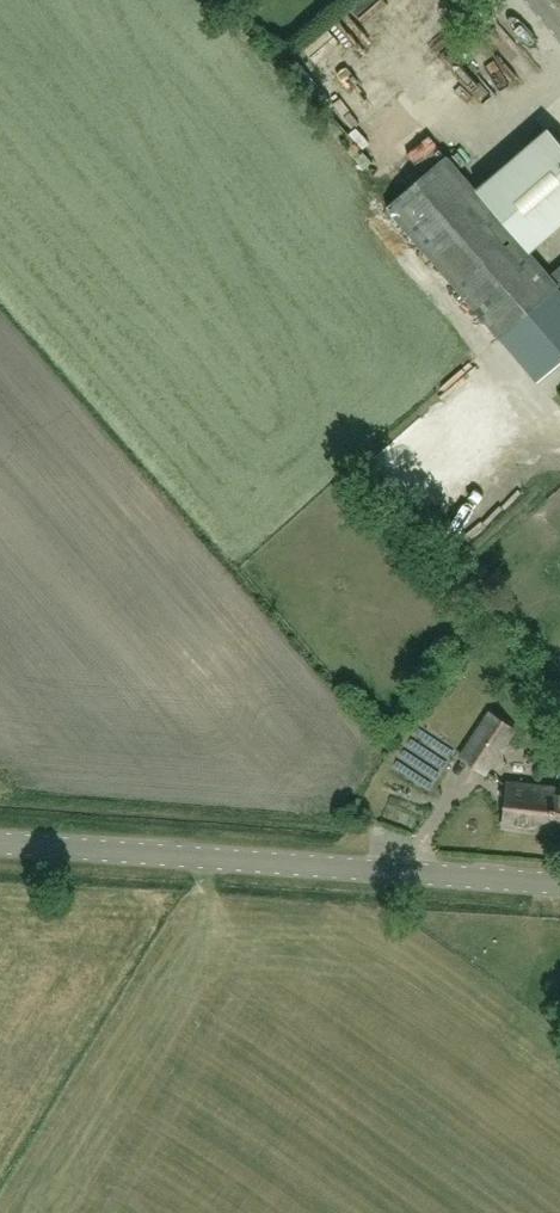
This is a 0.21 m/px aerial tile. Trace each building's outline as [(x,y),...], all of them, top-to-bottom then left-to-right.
[(390,21),(377,31),(392,50),(405,40),(390,21)] [(528,252),(559,224),(559,143),(547,128),(475,190),(445,156),(386,207),(498,338),(498,337),(536,381),(559,361),(559,291),(557,287),(548,277),(528,252)] [(514,728),(489,712),(460,756),(485,773),(514,728)] [(428,737),(409,770),(438,786),(457,754),(428,737)] [(559,833),(559,787),(508,782),(503,826),(559,833)]
